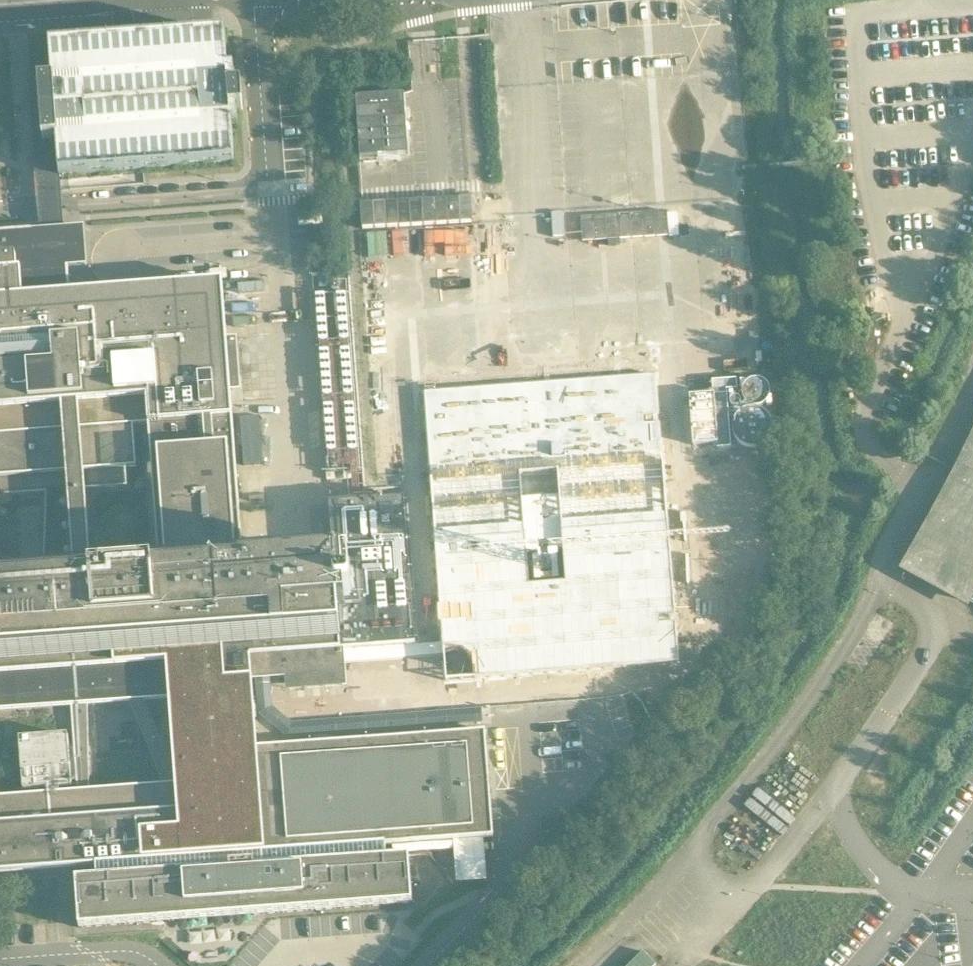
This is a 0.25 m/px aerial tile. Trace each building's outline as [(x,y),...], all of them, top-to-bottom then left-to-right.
[(243,109),(241,87),(235,86),(234,70),(228,71),(225,33),(192,36),(50,46),(53,83),(31,85),(37,162),(48,161),(58,161),(59,177),(235,164),(232,127),(238,126),(237,110),(243,109)] [(289,690),(343,686),(343,685),(344,685),(343,669),(342,650),(407,644),(415,644),(414,643),(404,498),(329,503),(332,552),(243,559),(222,282),(87,292),(88,303),(71,305),(66,247),(56,242),(56,240),(56,239),(56,238),(56,236),(55,235),(54,234),(54,233),(52,232),(51,231),(49,231),(46,231),(45,231),(43,232),(42,232),(41,233),(40,234),(30,230),(0,232),(0,495),(47,491),(43,573),(0,577),(0,711),(70,706),(77,792),(0,797),(0,873),(83,867),(84,878),(75,879),(79,928),(412,903),(409,854),(386,856),(385,845),(493,837),(485,731),(257,748),(252,675),(287,673),(288,689),(289,689),(289,690)] [(333,326),(315,327),(319,381),(357,378),(349,272),(330,274),(333,326)] [(657,374),(422,392),(444,685),(680,667),(657,374)] [(359,408),(322,411),(326,474),(364,471),(359,408)] [(970,610),(972,604),(972,433),(949,481),(899,570),(904,573),(962,606),(970,610)] [(698,474),(699,512),(717,511),(717,504),(769,502),(768,477),(714,479),(713,473),(698,474)] [(308,482),(259,486),(263,537),(312,533),(308,482)] [(773,518),(722,519),(723,549),(773,548),(773,518)] [(67,735),(19,738),(23,788),(43,787),(44,799),(56,798),(55,786),(71,785),(67,735)]
